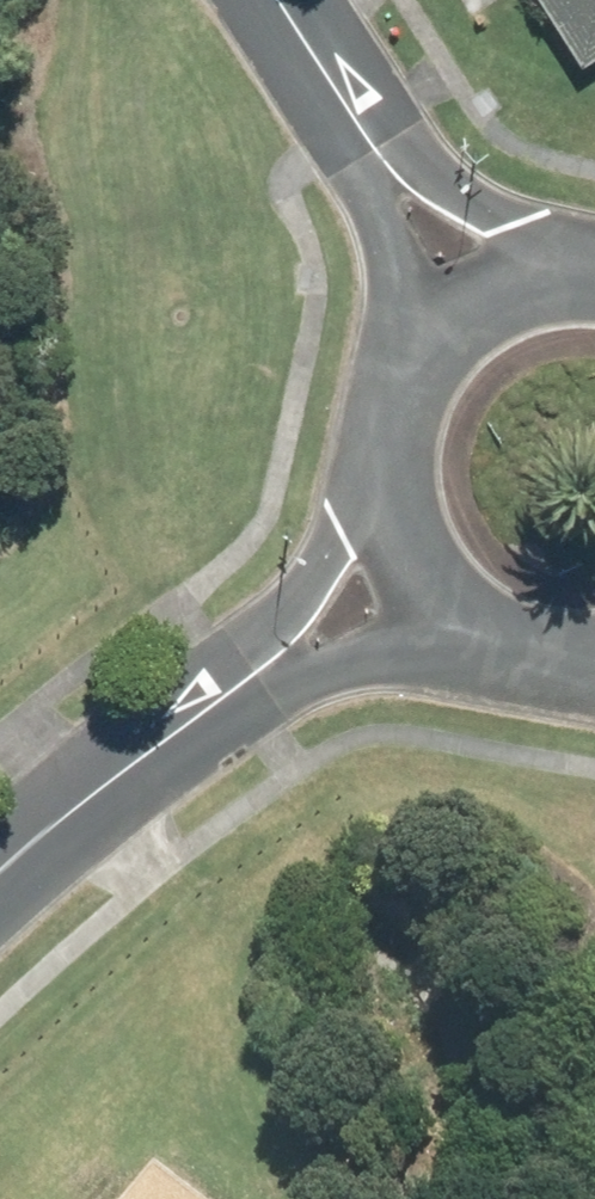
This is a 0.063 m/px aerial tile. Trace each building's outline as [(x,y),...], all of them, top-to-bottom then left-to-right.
[(571,75),(594,59),(594,0),(523,0),(571,75)]
